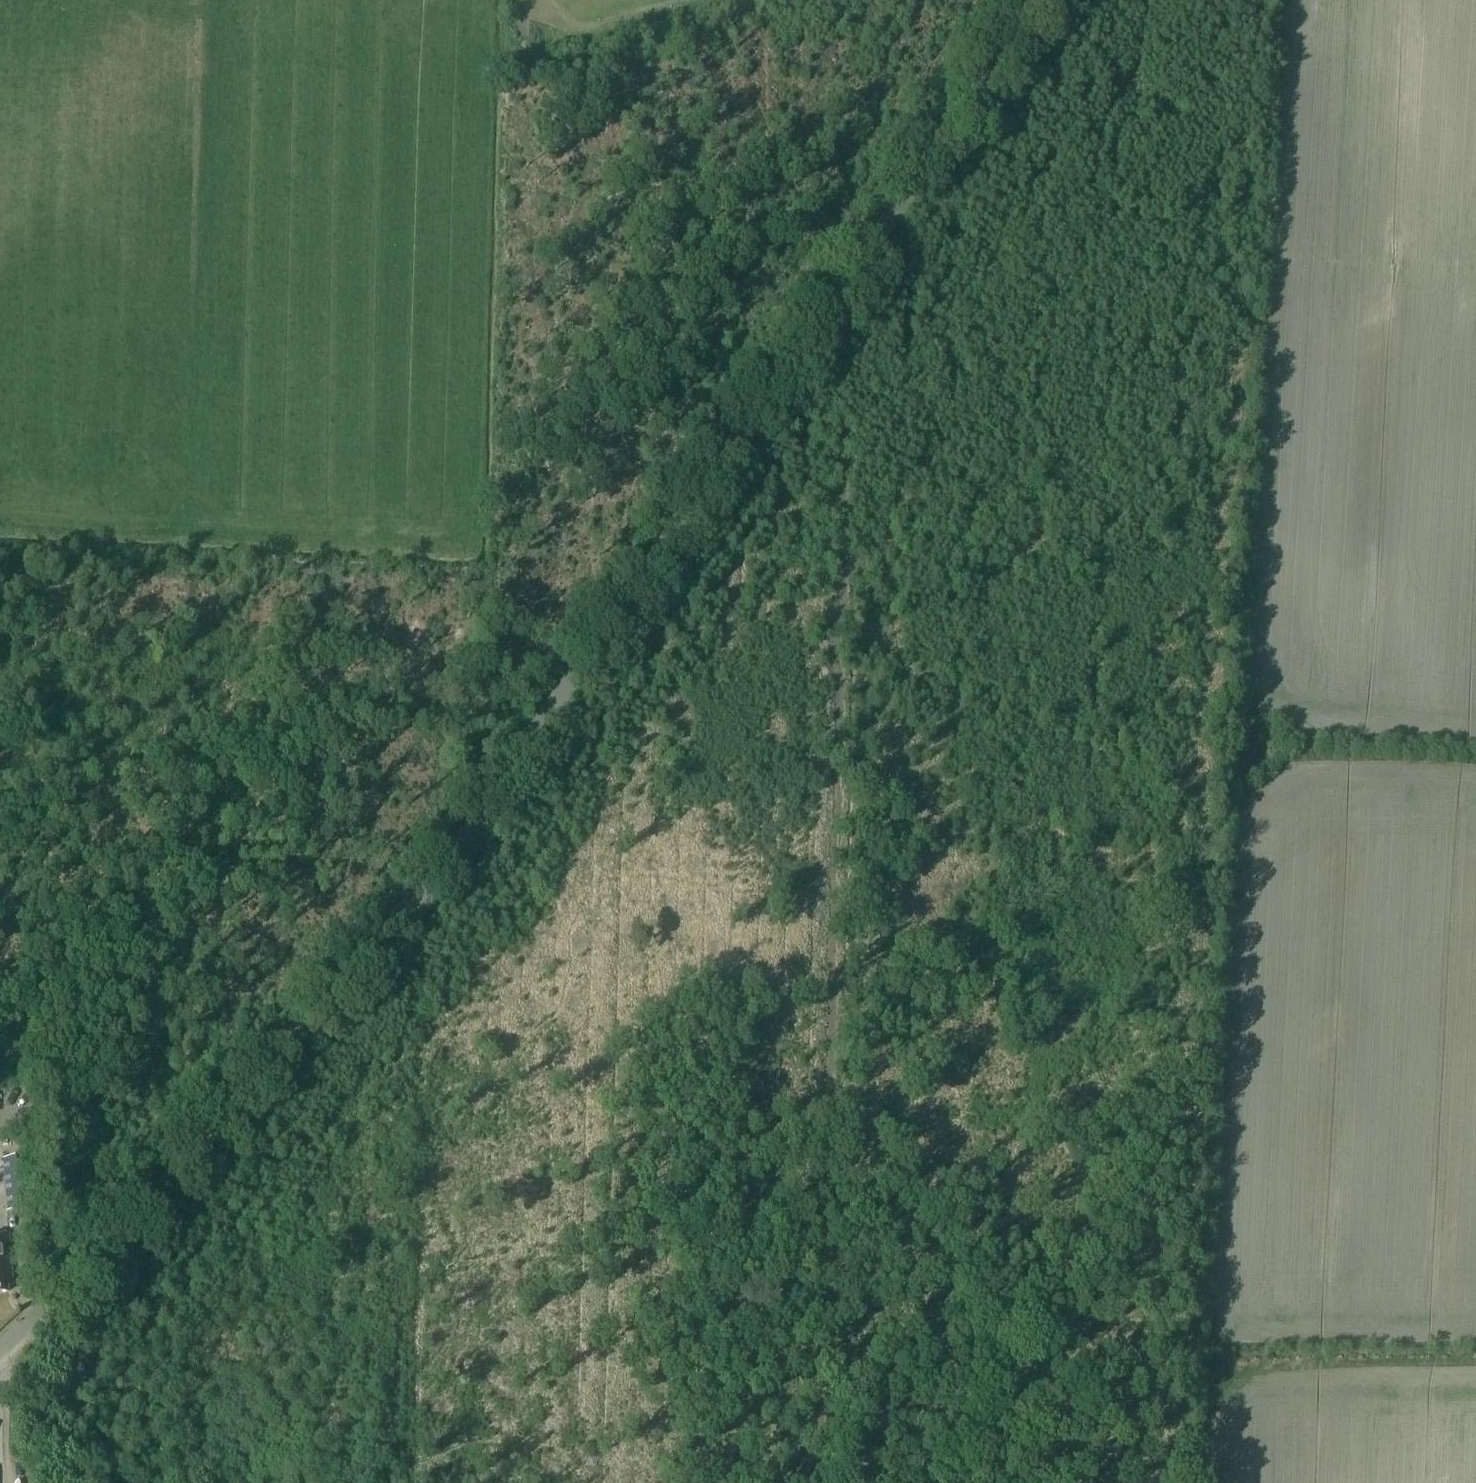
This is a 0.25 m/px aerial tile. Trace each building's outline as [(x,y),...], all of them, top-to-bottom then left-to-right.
[(33,1210),(30,1164),(29,1157),(3,1159),(7,1212),(33,1210)] [(8,1291),(8,1284),(13,1284),(9,1233),(0,1234),(0,1292),(8,1291)]
